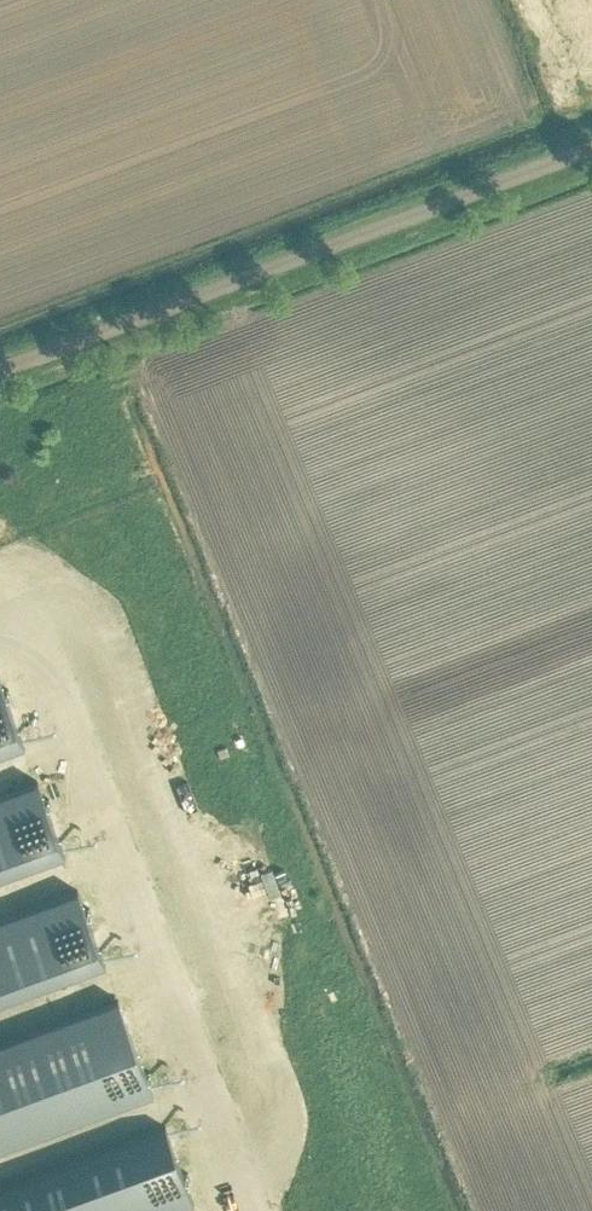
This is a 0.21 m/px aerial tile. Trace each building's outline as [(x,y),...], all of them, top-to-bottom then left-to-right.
[(25,744),(0,678),(0,753),(25,744)] [(65,854),(37,778),(0,792),(0,878),(65,854)] [(106,964),(78,888),(0,917),(0,1003),(106,964)] [(0,1041),(0,1148),(153,1091),(118,997),(0,1041)] [(0,1186),(0,1210),(164,1210),(193,1200),(165,1124),(0,1186)]
